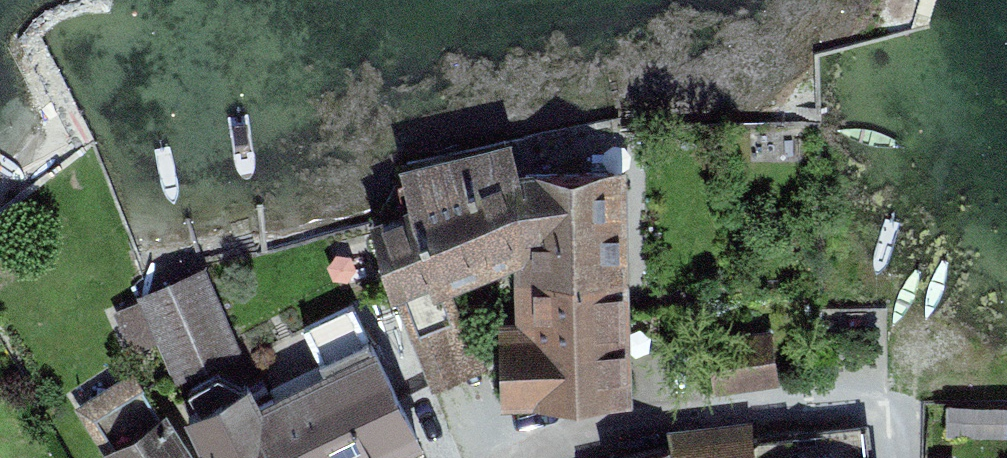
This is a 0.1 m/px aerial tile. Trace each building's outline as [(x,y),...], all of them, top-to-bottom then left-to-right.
[(408,171),(415,210),(377,225),(393,286),(433,386),(467,372),(431,272),(505,243),(513,177),(507,149),(408,171)] [(504,394),(564,393),(564,332),(573,299),(620,298),(618,171),(513,177),(505,243),(518,237),(520,321),(501,322),(504,394)] [(232,351),(200,276),(141,301),(172,376),(232,351)] [(564,332),(564,393),(623,393),(620,298),(573,299),(564,332)] [(417,437),(351,304),(303,328),(326,374),(257,407),(282,457),(374,457),(417,437)] [(718,386),(771,378),(767,334),(712,342),(718,386)] [(257,407),(245,386),(228,395),(216,373),(187,387),(199,407),(186,413),(209,457),(282,457),(257,407)] [(140,387),(93,417),(116,451),(107,457),(185,457),(140,387)] [(867,425),(671,449),(673,457),(871,457),(867,425)] [(671,449),(632,457),(673,457),(671,449)]
